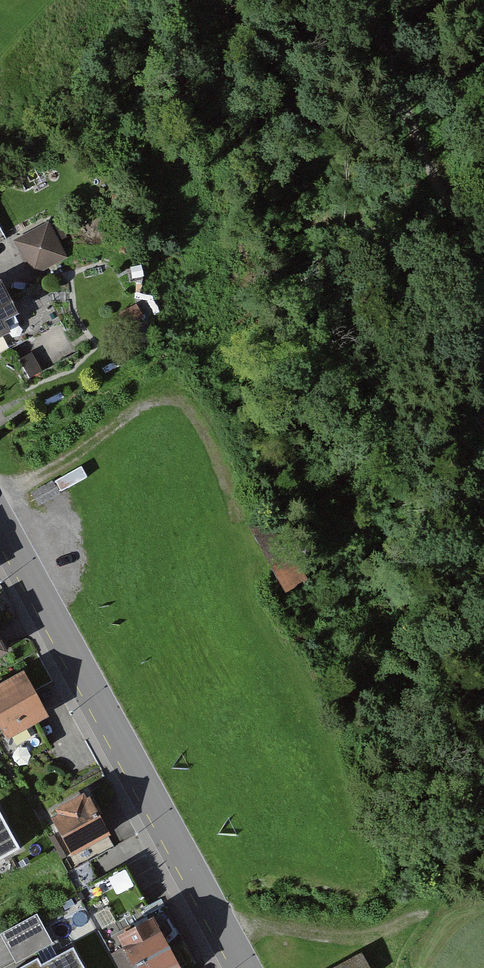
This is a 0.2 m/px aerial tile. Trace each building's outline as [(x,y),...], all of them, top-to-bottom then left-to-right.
[(50,227),(15,245),(35,282),(71,266),(50,227)] [(0,231),(0,264),(16,257),(0,231)] [(27,343),(0,293),(0,358),(27,343)] [(0,640),(0,669),(13,662),(0,640)] [(24,674),(0,688),(0,687),(0,729),(8,744),(52,723),(24,674)] [(111,839),(86,795),(47,816),(70,860),(111,839)] [(29,854),(0,806),(0,867),(29,854)] [(153,920),(110,945),(124,967),(180,967),(153,920)] [(74,942),(43,959),(39,955),(16,967),(88,967),(74,942)] [(364,946),(323,967),(375,967),(364,946)]
